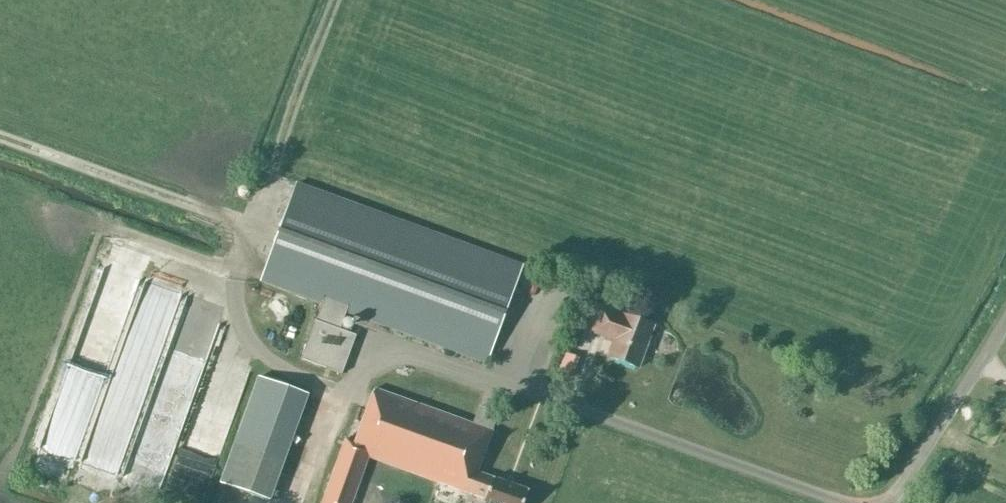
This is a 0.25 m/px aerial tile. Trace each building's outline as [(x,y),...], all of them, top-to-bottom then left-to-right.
[(347,312),(487,363),(522,265),(297,184),(262,281),(323,304),(317,321),(316,321),(302,359),(342,374),(356,336),(340,330),(347,312)] [(162,273),(104,447),(128,455),(187,281),(162,273)] [(196,295),(158,438),(187,446),(225,303),(196,295)] [(612,341),(607,358),(640,370),(656,325),(623,313),(623,315),(600,306),(590,333),(612,341)] [(577,358),(561,353),(553,376),(568,381),(577,358)] [(191,449),(224,460),(255,369),(221,358),(207,401),(222,406),(215,428),(210,441),(195,436),(191,449)] [(261,369),(224,479),(276,496),(312,386),(261,369)] [(472,424),(375,389),(356,443),(346,439),(323,502),(352,502),(369,457),(486,499),(484,502),(525,502),(529,491),(478,472),(498,416),(477,409),(472,424)]
